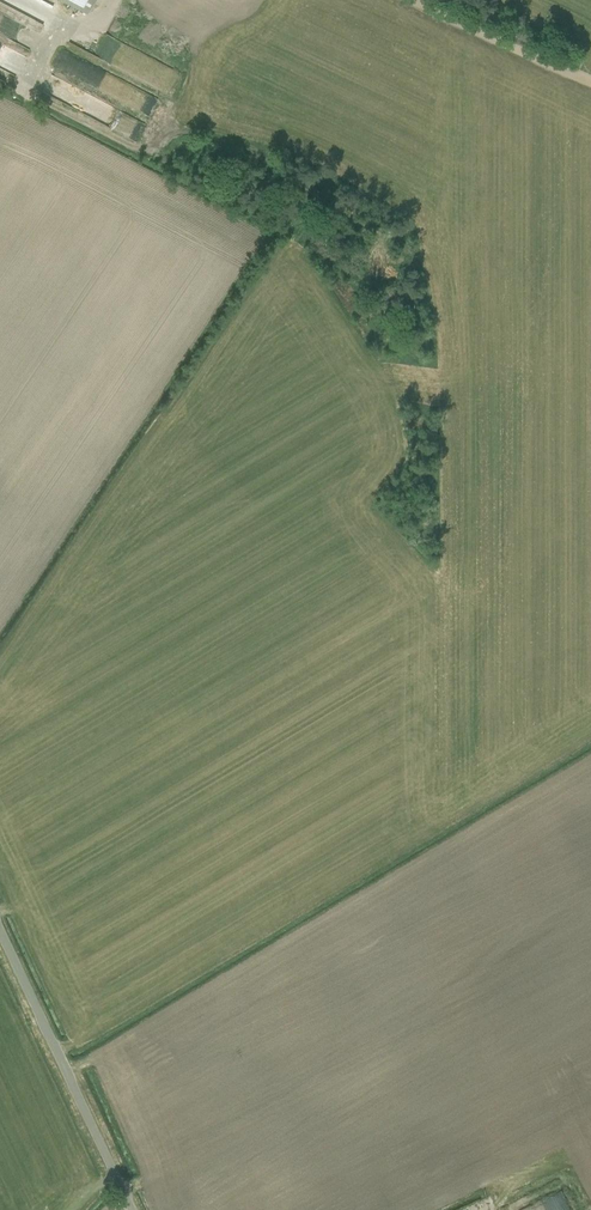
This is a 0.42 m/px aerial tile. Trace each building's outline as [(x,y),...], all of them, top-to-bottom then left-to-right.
[(87,14),(94,0),(62,0),(87,14)] [(102,129),(130,139),(137,121),(109,111),(102,129)]
